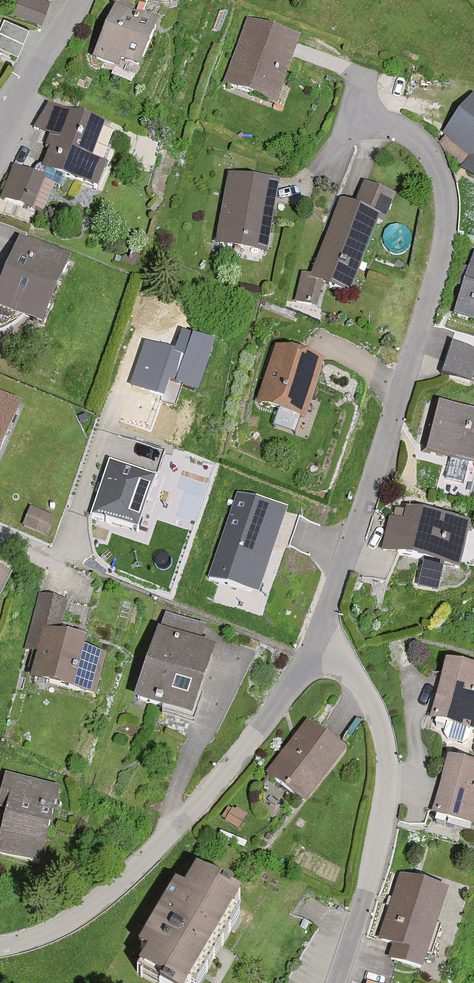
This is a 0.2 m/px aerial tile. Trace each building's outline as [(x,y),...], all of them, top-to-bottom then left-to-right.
[(46,0),(22,0),(15,18),(44,29),(54,3),(46,0)] [(151,14),(157,0),(120,0),(151,14)] [(118,13),(96,63),(141,83),(163,32),(118,13)] [(0,36),(0,52),(17,60),(30,33),(7,22),(0,36)] [(306,46),(251,25),(226,88),(281,109),(306,46)] [(440,143),(473,171),(473,103),(440,143)] [(110,134),(49,107),(37,133),(58,142),(45,171),(102,197),(112,174),(96,167),(110,134)] [(49,184),(15,170),(3,200),(37,214),(49,184)] [(284,189),(230,180),(218,247),(272,257),(284,189)] [(392,196),(367,186),(357,212),(343,207),(314,283),(356,299),(385,225),(381,223),(392,196)] [(0,295),(0,311),(46,332),(75,266),(23,243),(0,295)] [(456,320),(473,326),(473,271),(456,320)] [(195,365),(148,347),(125,407),(139,412),(145,395),(171,405),(180,384),(187,386),(195,365)] [(446,380),(473,389),(473,354),(457,348),(446,380)] [(328,370),(280,352),(259,408),(308,426),(328,370)] [(26,412),(0,400),(0,470),(26,412)] [(431,456),(473,468),(473,417),(445,408),(431,456)] [(155,476),(108,461),(90,517),(137,532),(155,476)] [(288,508),(238,492),(208,580),(258,596),(288,508)] [(384,553),(428,566),(421,590),(442,596),(449,572),(464,576),(473,540),(473,531),(397,509),(384,553)] [(57,522),(32,512),(25,529),(50,539),(57,522)] [(0,575),(0,608),(15,584),(0,575)] [(72,607),(43,598),(26,652),(41,656),(33,684),(96,704),(109,662),(88,656),(91,647),(62,638),(72,607)] [(210,633),(170,618),(137,705),(198,729),(224,662),(202,653),(210,633)] [(453,670),(435,724),(473,737),(473,677),(453,670)] [(268,778),(306,811),(352,759),(314,726),(268,778)] [(453,765),(435,819),(473,832),(473,772),(453,765)] [(7,778),(0,808),(0,812),(10,814),(0,854),(0,859),(42,870),(62,792),(7,778)] [(453,898),(402,880),(379,944),(396,950),(390,965),(425,977),(453,898)] [(147,979),(154,982),(207,982),(250,910),(203,883),(191,903),(182,897),(145,959),(155,965),(147,979)]
